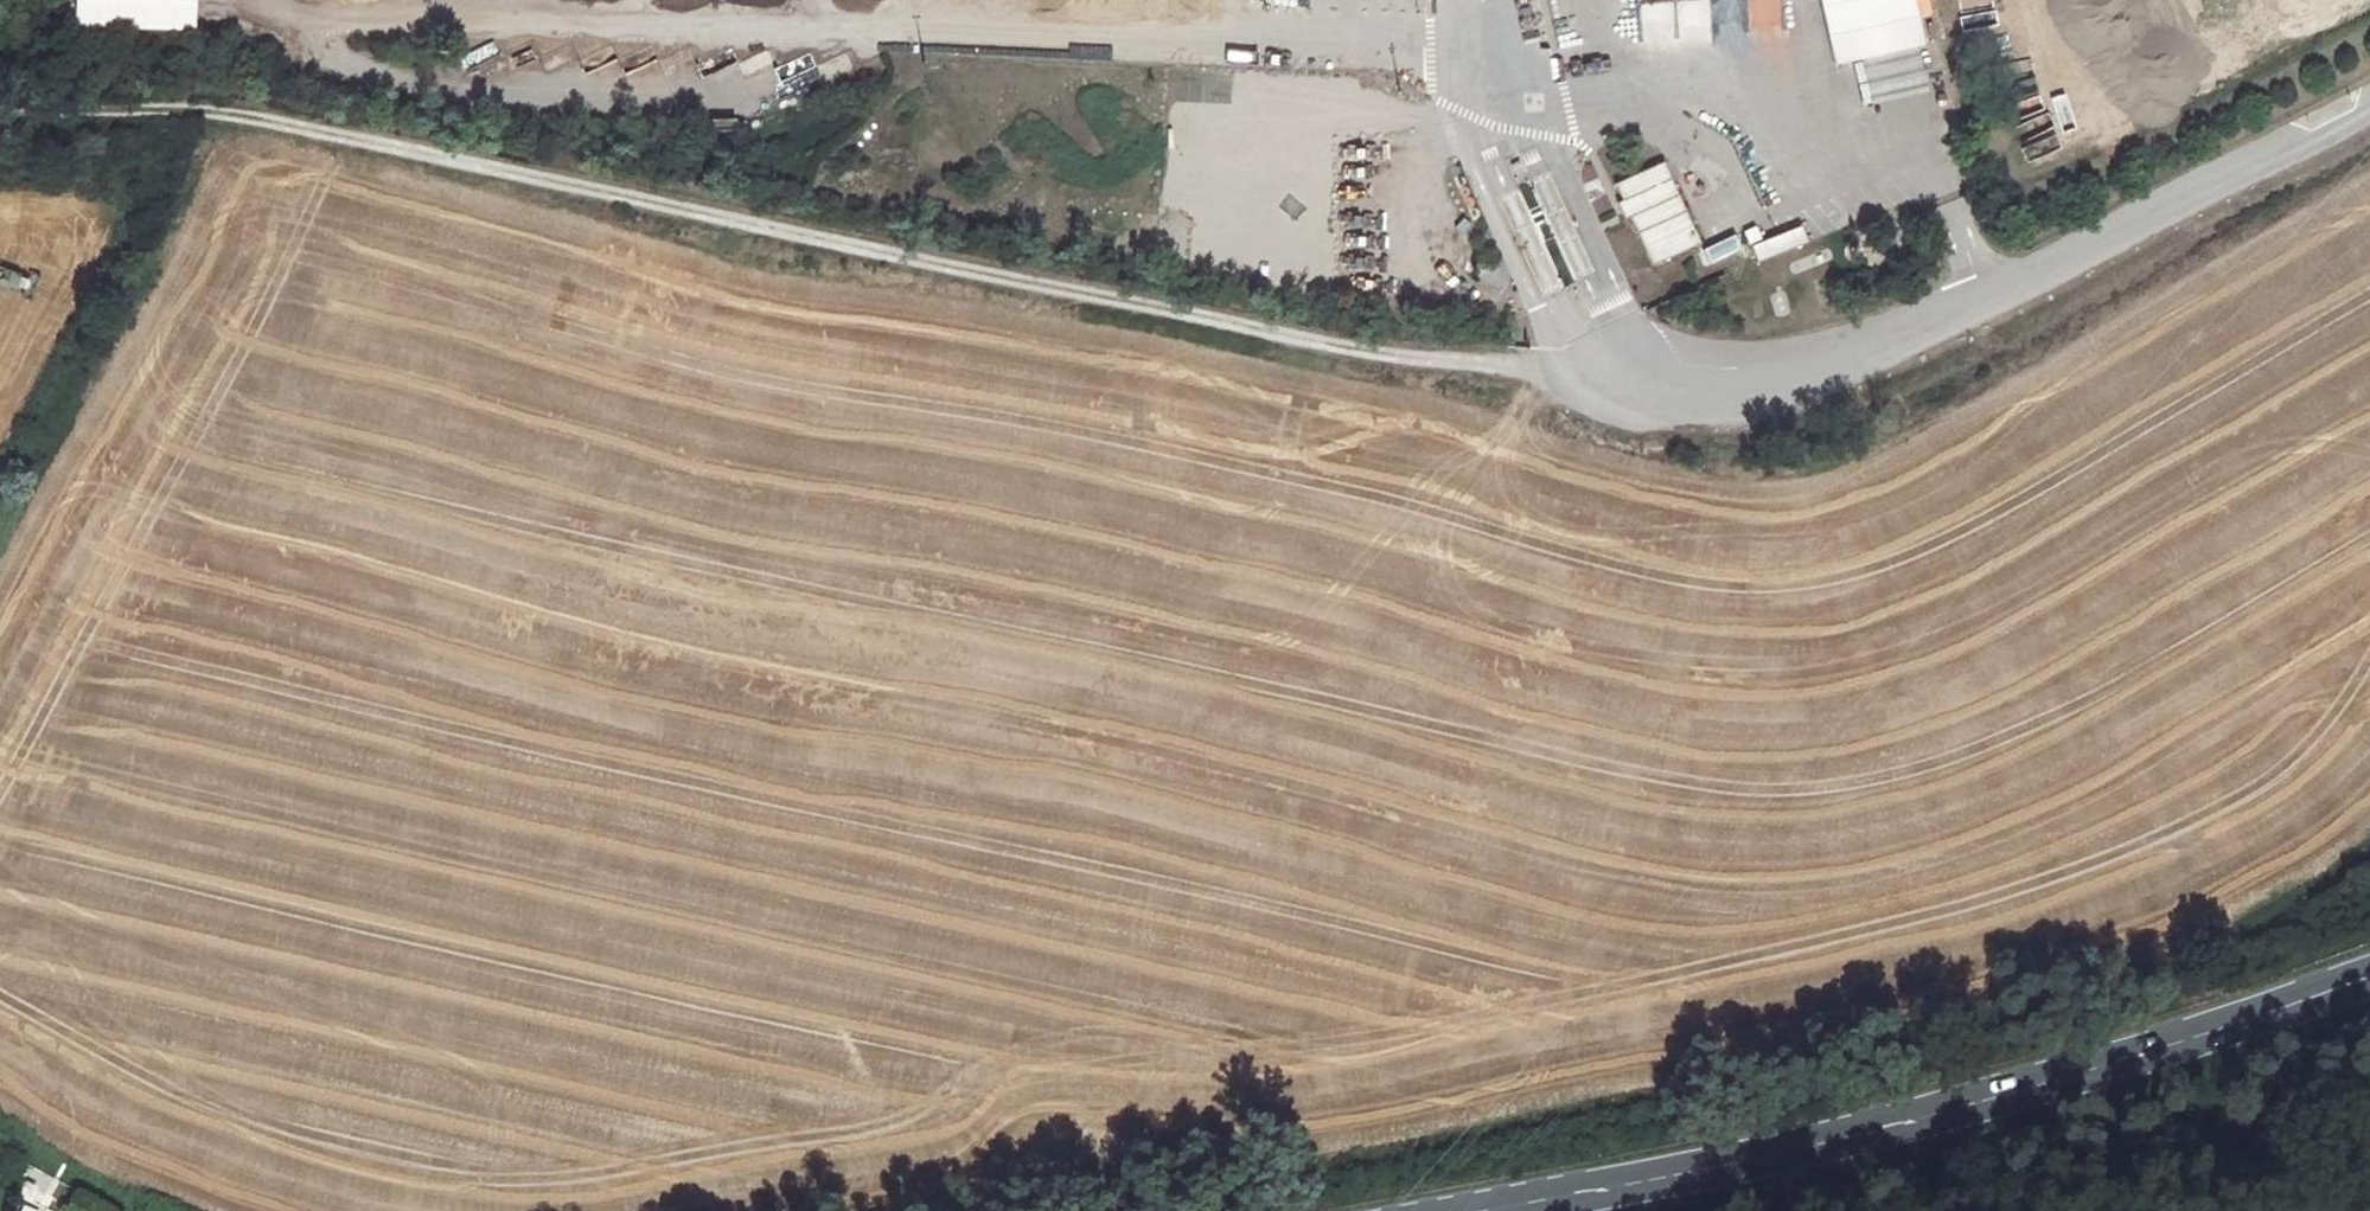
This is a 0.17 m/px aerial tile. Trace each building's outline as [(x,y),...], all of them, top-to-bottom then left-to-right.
[(74,26),(194,30),(195,0),(75,0),(74,26)] [(1689,36),(1714,28),(1706,0),(1687,0),(1679,2),(1689,36)] [(1719,36),(1746,35),(1746,0),(1719,0),(1719,36)] [(1756,26),(1784,21),(1780,0),(1752,0),(1756,26)] [(1922,45),(1913,0),(1818,0),(1832,67),(1854,62),(1861,97),(1921,86),(1913,47),(1922,45)] [(1671,3),(1648,5),(1651,40),(1675,38),(1671,3)] [(1700,243),(1663,161),(1614,183),(1621,199),(1617,201),(1625,218),(1629,216),(1651,265),(1700,243)] [(1841,184),(1741,224),(1754,256),(1854,217),(1841,184)] [(1707,247),(1740,233),(1733,217),(1700,231),(1707,247)]
